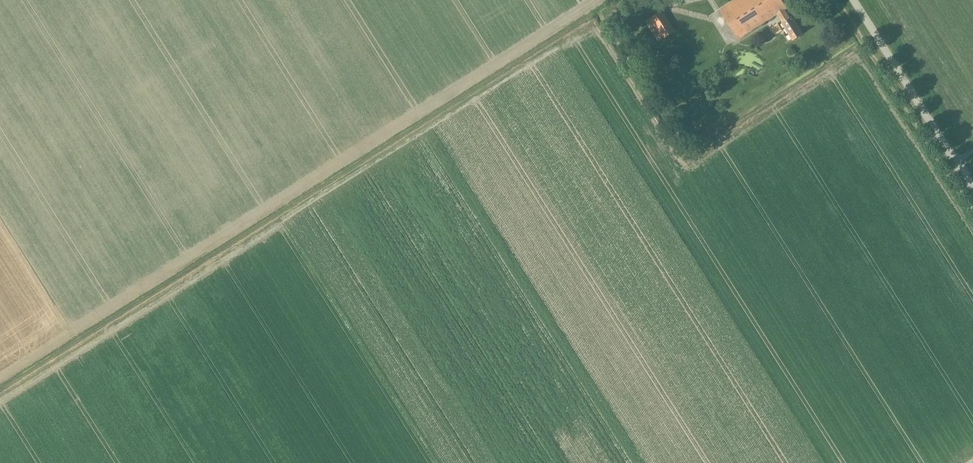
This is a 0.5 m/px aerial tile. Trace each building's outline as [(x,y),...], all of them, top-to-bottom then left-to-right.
[(802,34),(791,17),(789,18),(784,9),(786,8),(781,0),(734,0),(719,9),(738,39),(776,15),(781,23),(792,40),(802,34)] [(657,42),(675,31),(662,10),(644,21),(657,42)] [(774,33),(781,28),(776,21),(769,26),(774,33)]
